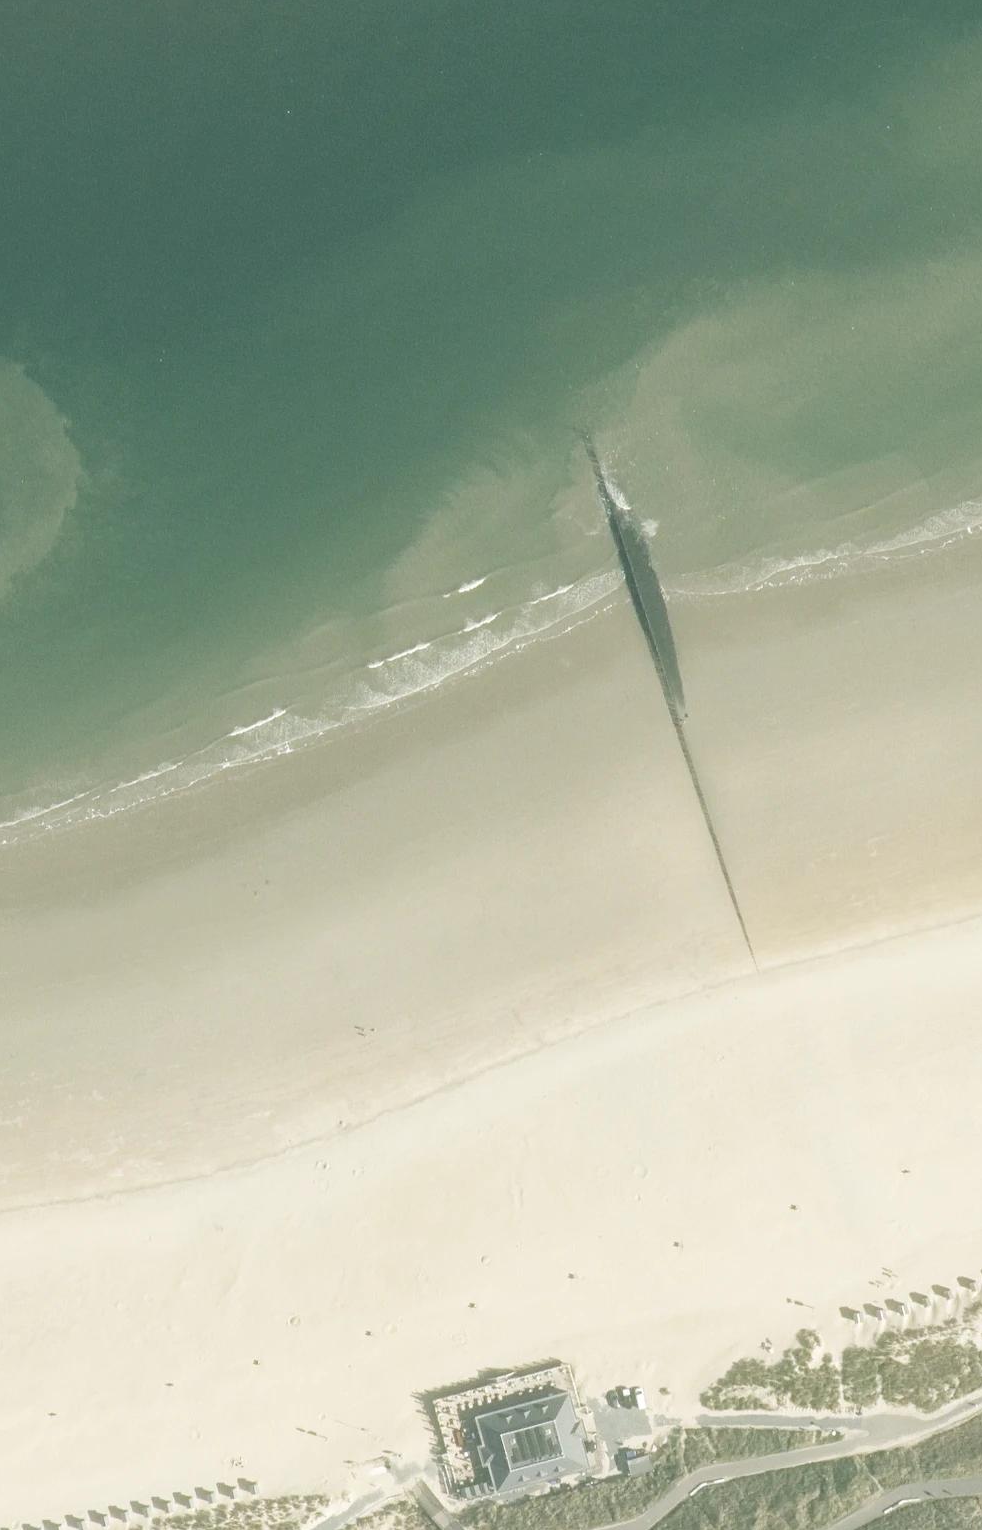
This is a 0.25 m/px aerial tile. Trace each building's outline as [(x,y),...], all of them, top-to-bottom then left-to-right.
[(569,1388),(474,1414),(482,1442),(476,1443),(482,1465),(487,1463),(495,1492),(590,1466),(582,1438),(587,1436),(582,1415),(577,1417),(569,1388)] [(647,1457),(625,1462),(629,1478),(651,1472),(647,1457)]
